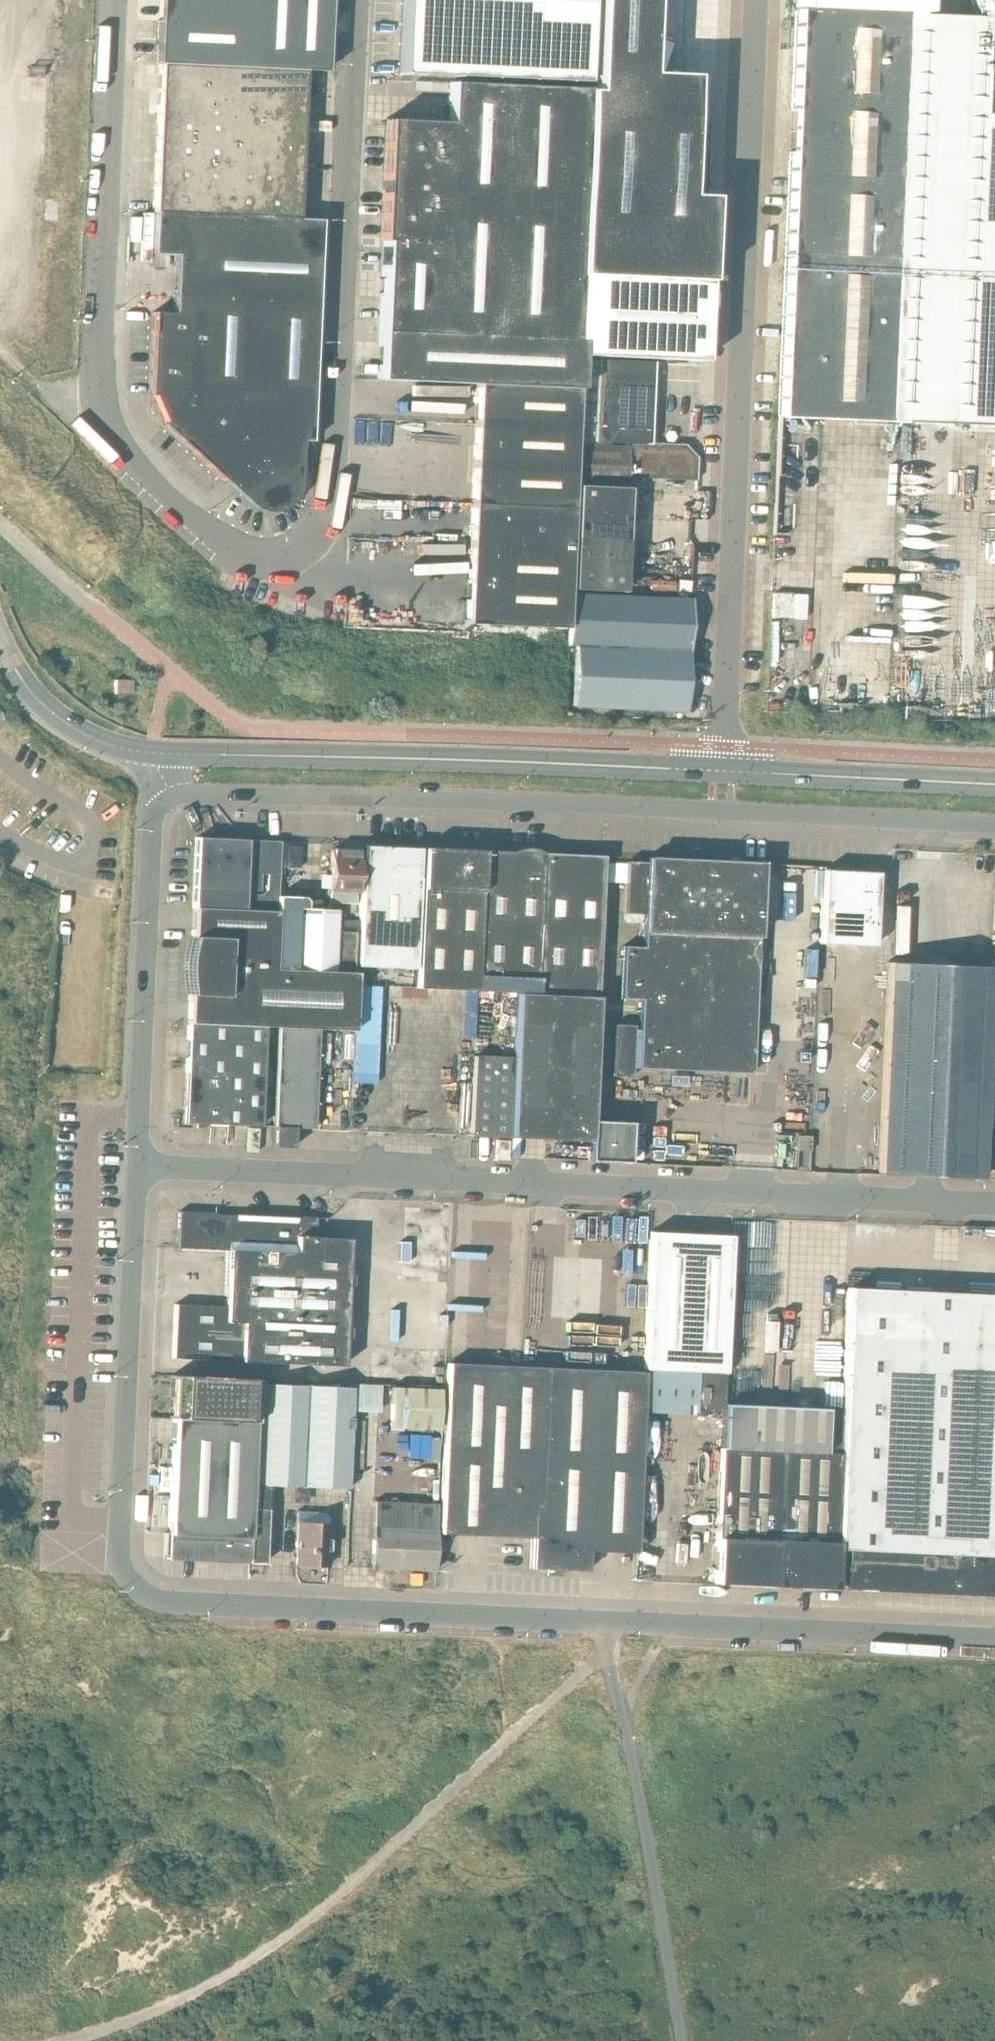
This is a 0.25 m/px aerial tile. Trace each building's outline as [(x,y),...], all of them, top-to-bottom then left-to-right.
[(157,4),(154,58),(154,63),(158,64),(230,67),(302,70),(306,70),(324,71),(327,0),(157,0),(157,4)] [(587,0),(401,0),(397,74),(583,83),(587,0)] [(575,273),(584,273),(653,276),(653,278),(703,280),(704,280),(708,195),(684,194),(690,74),(646,72),(649,0),(595,0),(590,91),(584,91),(575,273)] [(778,411),(778,416),(994,425),(994,0),(971,0),(971,17),(917,13),(917,0),(796,0),(784,256),(778,411)] [(158,64),(157,90),(229,93),(230,67),(158,64)] [(230,67),(229,93),(301,97),(302,70),(230,67)] [(703,280),(653,278),(653,276),(584,273),(575,273),(584,91),(584,90),(448,83),(446,123),(385,120),(379,241),(383,241),(379,332),(376,380),(475,384),(575,390),(575,388),(577,388),(579,355),(701,360),(704,280),(703,280)] [(156,114),(228,117),(229,93),(157,90),(156,114)] [(300,121),(301,97),(229,93),(228,117),(300,121)] [(156,114),(155,138),(227,142),(228,117),(156,114)] [(228,117),(227,142),(299,145),(300,121),(228,117)] [(154,162),(226,166),(227,142),(155,138),(154,162)] [(298,169),(299,145),(227,142),(226,166),(298,169)] [(154,162),(153,187),(225,190),(226,166),(154,162)] [(226,166),(225,190),(297,193),(298,169),(226,166)] [(152,213),(224,216),(225,190),(153,187),(152,213)] [(297,193),(225,190),(224,216),(296,220),(296,219),(297,193)] [(151,312),(150,334),(148,394),(151,394),(163,421),(161,424),(249,505),(250,506),(252,508),(254,508),(256,510),(259,511),(263,512),(267,512),(269,512),(273,512),(276,511),(278,511),(282,509),(284,508),(285,507),(288,505),(289,504),(292,501),(293,500),(295,497),(296,494),(297,490),(298,489),(298,487),(299,483),(300,441),(308,441),(319,220),(296,219),(296,220),(224,216),(152,213),(150,254),(174,255),(171,313),(151,312)] [(167,256),(151,255),(150,266),(166,267),(167,256)] [(652,443),(648,443),(652,362),(596,359),(592,442),(629,443),(627,477),(695,480),(696,457),(684,444),(660,443),(656,447),(652,443)] [(575,390),(475,384),(473,424),(573,430),(575,390)] [(573,430),(473,424),(471,464),(571,470),(573,430)] [(626,446),(577,444),(575,484),(624,486),(626,446)] [(571,470),(471,464),(469,503),(569,508),(571,470)] [(623,539),(626,487),(575,485),(572,537),(623,539)] [(469,503),(469,504),(467,543),(567,548),(569,508),(469,503)] [(621,591),(623,539),(572,537),(570,588),(621,591)] [(567,548),(467,543),(463,623),(563,628),(567,548)] [(673,581),(649,580),(648,590),(672,591),(673,581)] [(684,710),(689,598),(570,593),(567,645),(575,645),(573,705),(684,710)] [(131,679),(114,679),(114,693),(131,693),(131,679)] [(192,907),(276,911),(276,896),(279,841),(195,837),(192,907)] [(298,865),(299,843),(281,842),(280,865),(298,865)] [(357,845),(344,844),(344,850),(330,849),(329,889),(355,890),(357,845)] [(418,847),(361,845),(356,966),(402,968),(402,972),(413,973),(418,847)] [(481,850),(421,847),(421,848),(415,987),(475,990),(481,850)] [(481,850),(475,990),(535,993),(541,853),(481,850)] [(598,856),(570,855),(541,853),(535,993),(535,994),(595,997),(601,856),(598,856)] [(622,913),(642,914),(641,946),(621,945),(619,998),(638,999),(637,1029),(632,1029),(632,1025),(612,1024),(610,1076),(630,1076),(630,1067),(750,1073),(759,862),(743,861),(729,860),(729,861),(645,857),(645,862),(625,861),(622,913)] [(875,872),(822,869),(818,943),(872,946),(875,872)] [(276,911),(273,968),(292,969),(351,972),(353,932),(334,931),(335,909),(294,908),(295,897),(276,896),(276,911)] [(187,1023),(262,1026),(277,1027),(316,1029),(353,1030),(355,972),(351,972),(291,969),(273,968),(276,911),(192,907),(187,1023)] [(876,1173),(876,1174),(915,1176),(939,1177),(940,1177),(980,1179),(980,1177),(978,1177),(978,1176),(982,1085),(987,967),(988,967),(988,966),(987,966),(886,962),(886,963),(887,963),(878,1173),(876,1173)] [(988,985),(987,1011),(994,1011),(994,985),(988,985)] [(510,1137),(512,1137),(588,1140),(588,1160),(624,1161),(626,1122),(589,1120),(595,997),(535,994),(515,993),(512,1057),(513,1058),(510,1137)] [(988,1015),(987,1039),(994,1039),(994,1015),(988,1015)] [(187,1023),(186,1036),(182,1122),(258,1126),(262,1026),(187,1023)] [(272,1126),(271,1147),(291,1148),(292,1128),(312,1129),(316,1029),(277,1027),(272,1126)] [(985,1041),(983,1085),(994,1086),(994,1042),(985,1041)] [(512,1057),(473,1056),(470,1135),(510,1137),(513,1058),(512,1057)] [(994,1169),(994,1128),(987,1128),(982,1128),(981,1168),(994,1169)] [(810,1151),(811,1136),(797,1135),(796,1150),(810,1151)] [(315,1216),(261,1214),(261,1215),(214,1213),(214,1212),(178,1210),(176,1250),(177,1250),(178,1248),(227,1250),(224,1306),(174,1304),(171,1357),(341,1365),(347,1238),(314,1236),(315,1216)] [(696,1371),(722,1372),(729,1235),(649,1231),(643,1368),(696,1371)] [(835,1549),(845,1549),(844,1565),(840,1565),(838,1586),(838,1588),(849,1588),(859,1589),(870,1589),(880,1590),(890,1590),(901,1591),(911,1591),(921,1592),(931,1592),(942,1593),(952,1593),(962,1593),(983,1594),(994,1595),(994,1294),(956,1292),(847,1287),(842,1409),(840,1450),(840,1453),(835,1549)] [(545,1575),(560,1575),(560,1569),(586,1570),(587,1550),(634,1552),(639,1450),(643,1371),(446,1362),(442,1450),(439,1534),(531,1538),(530,1568),(545,1569),(545,1575)] [(721,1409),(722,1372),(696,1371),(695,1407),(721,1409)] [(169,1418),(173,1418),(252,1422),(254,1379),(171,1375),(170,1378),(174,1378),(173,1396),(172,1396),(171,1415),(169,1415),(169,1418)] [(346,1490),(351,1387),(260,1383),(254,1509),(266,1510),(267,1487),(346,1490)] [(390,1387),(388,1428),(437,1429),(439,1388),(390,1387)] [(163,1532),(162,1554),(171,1555),(180,1555),(189,1556),(197,1556),(197,1559),(198,1559),(207,1559),(216,1560),(224,1560),(233,1560),(242,1561),(243,1561),(243,1558),(246,1558),(246,1561),(248,1561),(250,1561),(263,1562),(263,1559),(263,1558),(265,1535),(266,1510),(254,1509),(248,1509),(251,1450),(252,1422),(173,1418),(172,1421),(171,1450),(167,1532),(163,1532)] [(419,1460),(438,1460),(438,1437),(419,1437),(419,1460)] [(840,1453),(774,1450),(720,1447),(719,1450),(714,1582),(833,1588),(835,1549),(840,1453)] [(372,1526),(370,1567),(433,1570),(435,1529),(436,1503),(373,1501),(372,1526)] [(296,1511),(294,1563),(326,1565),(328,1520),(328,1519),(327,1517),(327,1516),(326,1515),(325,1514),(324,1513),(322,1512),(321,1512),(296,1511)]
